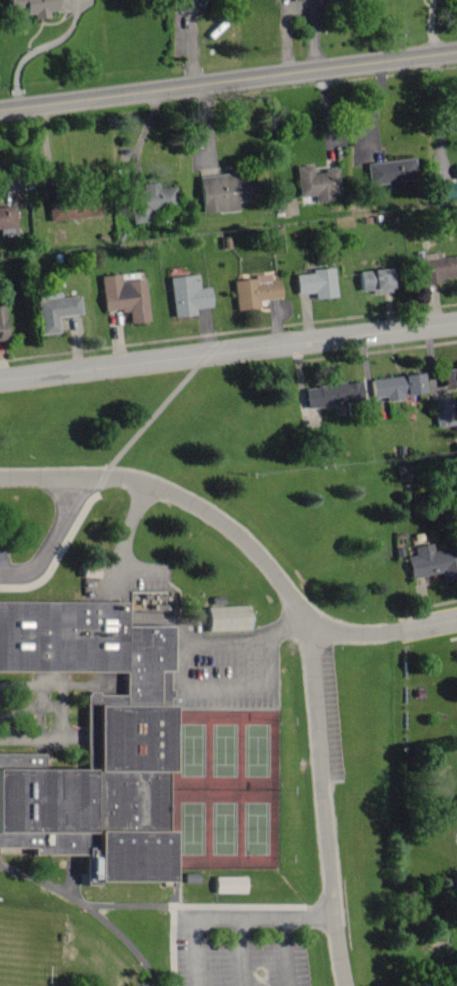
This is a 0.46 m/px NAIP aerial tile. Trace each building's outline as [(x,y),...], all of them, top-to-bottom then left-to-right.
[(6,10),(22,8),(23,15),(31,15),(32,19),(47,18),(47,12),(59,11),(57,0),(5,0),(6,10)] [(176,11),(197,11),(197,0),(176,0),(176,11)] [(367,162),(368,184),(388,183),(388,188),(400,187),(400,180),(413,179),(412,159),(367,162)] [(337,168),(322,168),(322,173),(312,174),(311,165),(296,166),(297,196),(314,195),(315,201),(332,201),(331,193),(338,192),(337,168)] [(198,176),(201,213),(236,210),(235,201),(247,200),(244,172),(198,176)] [(173,187),(157,188),(157,182),(141,183),(142,191),(130,191),(132,223),(150,222),(149,210),(174,209),(173,187)] [(431,202),(455,201),(454,183),(431,183),(431,202)] [(48,219),(98,217),(98,197),(48,199),(48,219)] [(14,228),(13,206),(0,207),(0,229),(14,228)] [(29,207),(15,207),(15,221),(29,221),(29,207)] [(439,257),(438,252),(417,254),(420,282),(456,278),(456,256),(439,257)] [(313,299),(334,297),(331,267),(309,270),(309,274),(293,275),(295,295),(312,293),(313,299)] [(359,291),(372,290),(373,294),(390,292),(388,268),(357,271),(359,291)] [(98,276),(103,312),(127,309),(129,323),(148,321),(143,279),(120,282),(119,274),(98,276)] [(168,277),(172,318),(193,315),(193,309),(209,307),(207,287),(197,288),(196,274),(168,277)] [(235,310),(257,308),(257,300),(280,298),(278,281),(267,282),(267,275),(231,279),(235,310)] [(40,335),(58,333),(56,316),(79,314),(77,296),(59,298),(59,292),(37,294),(40,335)] [(370,378),(372,400),(401,398),(400,394),(421,392),(420,374),(370,378)] [(303,388),(306,409),(361,401),(358,380),(303,388)] [(452,426),(451,399),(434,400),(435,426),(452,426)] [(440,573),(442,581),(456,578),(456,547),(432,551),(431,544),(405,549),(410,578),(440,573)] [(121,673),(121,691),(86,691),(86,773),(38,772),(38,755),(0,755),(0,848),(31,848),(31,856),(82,857),(82,888),(163,888),(165,713),(155,713),(156,678),(167,678),(167,630),(125,629),(125,601),(0,600),(0,672),(121,673)] [(207,604),(208,627),(246,626),(245,603),(207,604)] [(213,893),(244,894),(244,877),(213,877),(213,893)]
